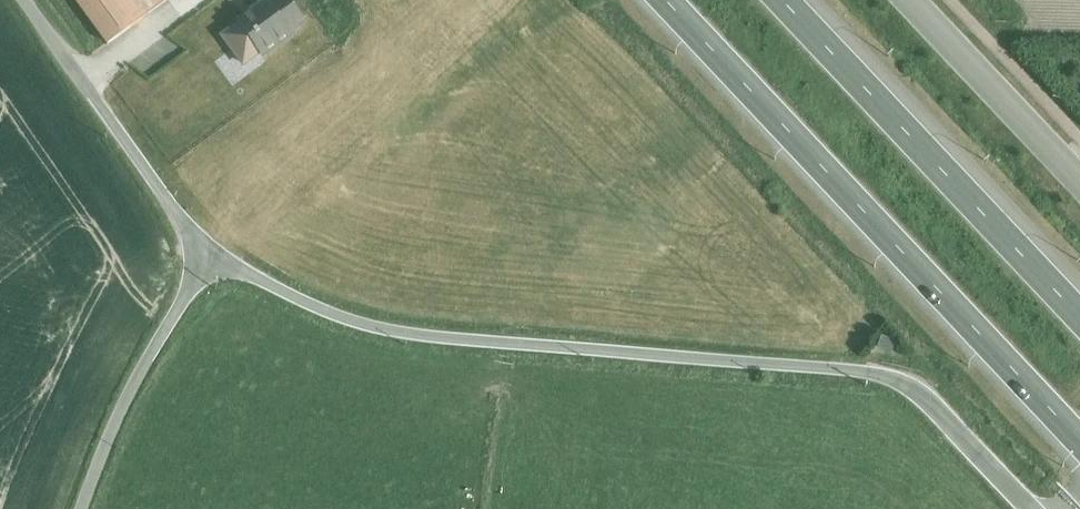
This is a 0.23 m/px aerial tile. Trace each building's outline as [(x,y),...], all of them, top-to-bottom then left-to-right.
[(109,43),(167,0),(77,0),(109,43)] [(244,64),(259,53),(261,54),(292,32),(289,29),(304,18),(291,0),(274,0),(270,2),(268,0),(238,22),(239,24),(223,35),(244,64)]
